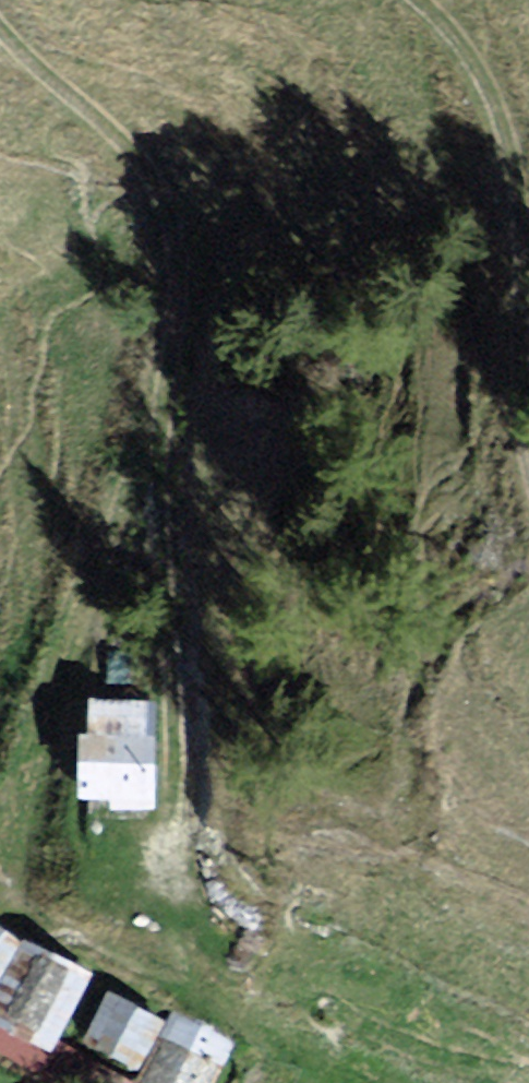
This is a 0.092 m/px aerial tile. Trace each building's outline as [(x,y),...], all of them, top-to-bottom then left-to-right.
[(154,701),(96,701),(96,739),(83,739),(83,794),(112,794),(112,808),(155,807),(154,701)] [(0,930),(0,965),(16,941),(0,930)] [(30,946),(0,1004),(0,1020),(49,1045),(86,975),(30,946)] [(159,1023),(110,996),(86,1041),(135,1067),(159,1023)] [(143,1082),(210,1082),(229,1041),(175,1016),(143,1082)]
